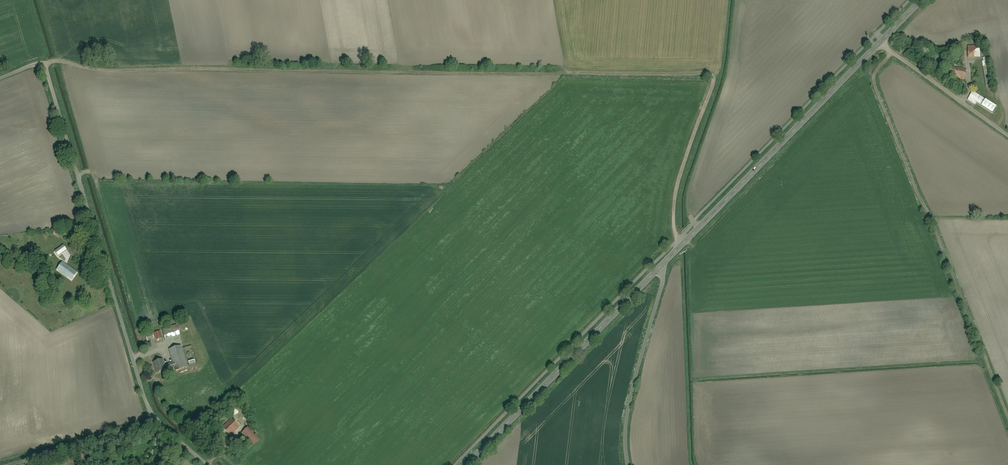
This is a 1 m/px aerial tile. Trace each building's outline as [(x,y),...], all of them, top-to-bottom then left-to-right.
[(968,47),(969,58),(982,57),(981,46),(968,47)] [(953,66),(951,77),(966,81),(969,69),(953,66)] [(975,92),(970,99),(995,115),(1000,107),(975,92)] [(67,240),(51,242),(52,251),(68,249),(67,240)] [(65,257),(57,262),(67,276),(74,272),(65,257)] [(180,323),(161,329),(164,337),(177,333),(177,331),(182,329),(180,323)] [(179,345),(168,348),(171,361),(163,364),(162,359),(154,361),(157,373),(165,371),(165,369),(173,367),(174,371),(185,368),(179,345)] [(230,419),(221,427),(229,436),(238,427),(230,419)] [(258,440),(245,428),(238,435),(251,447),(258,440)]
